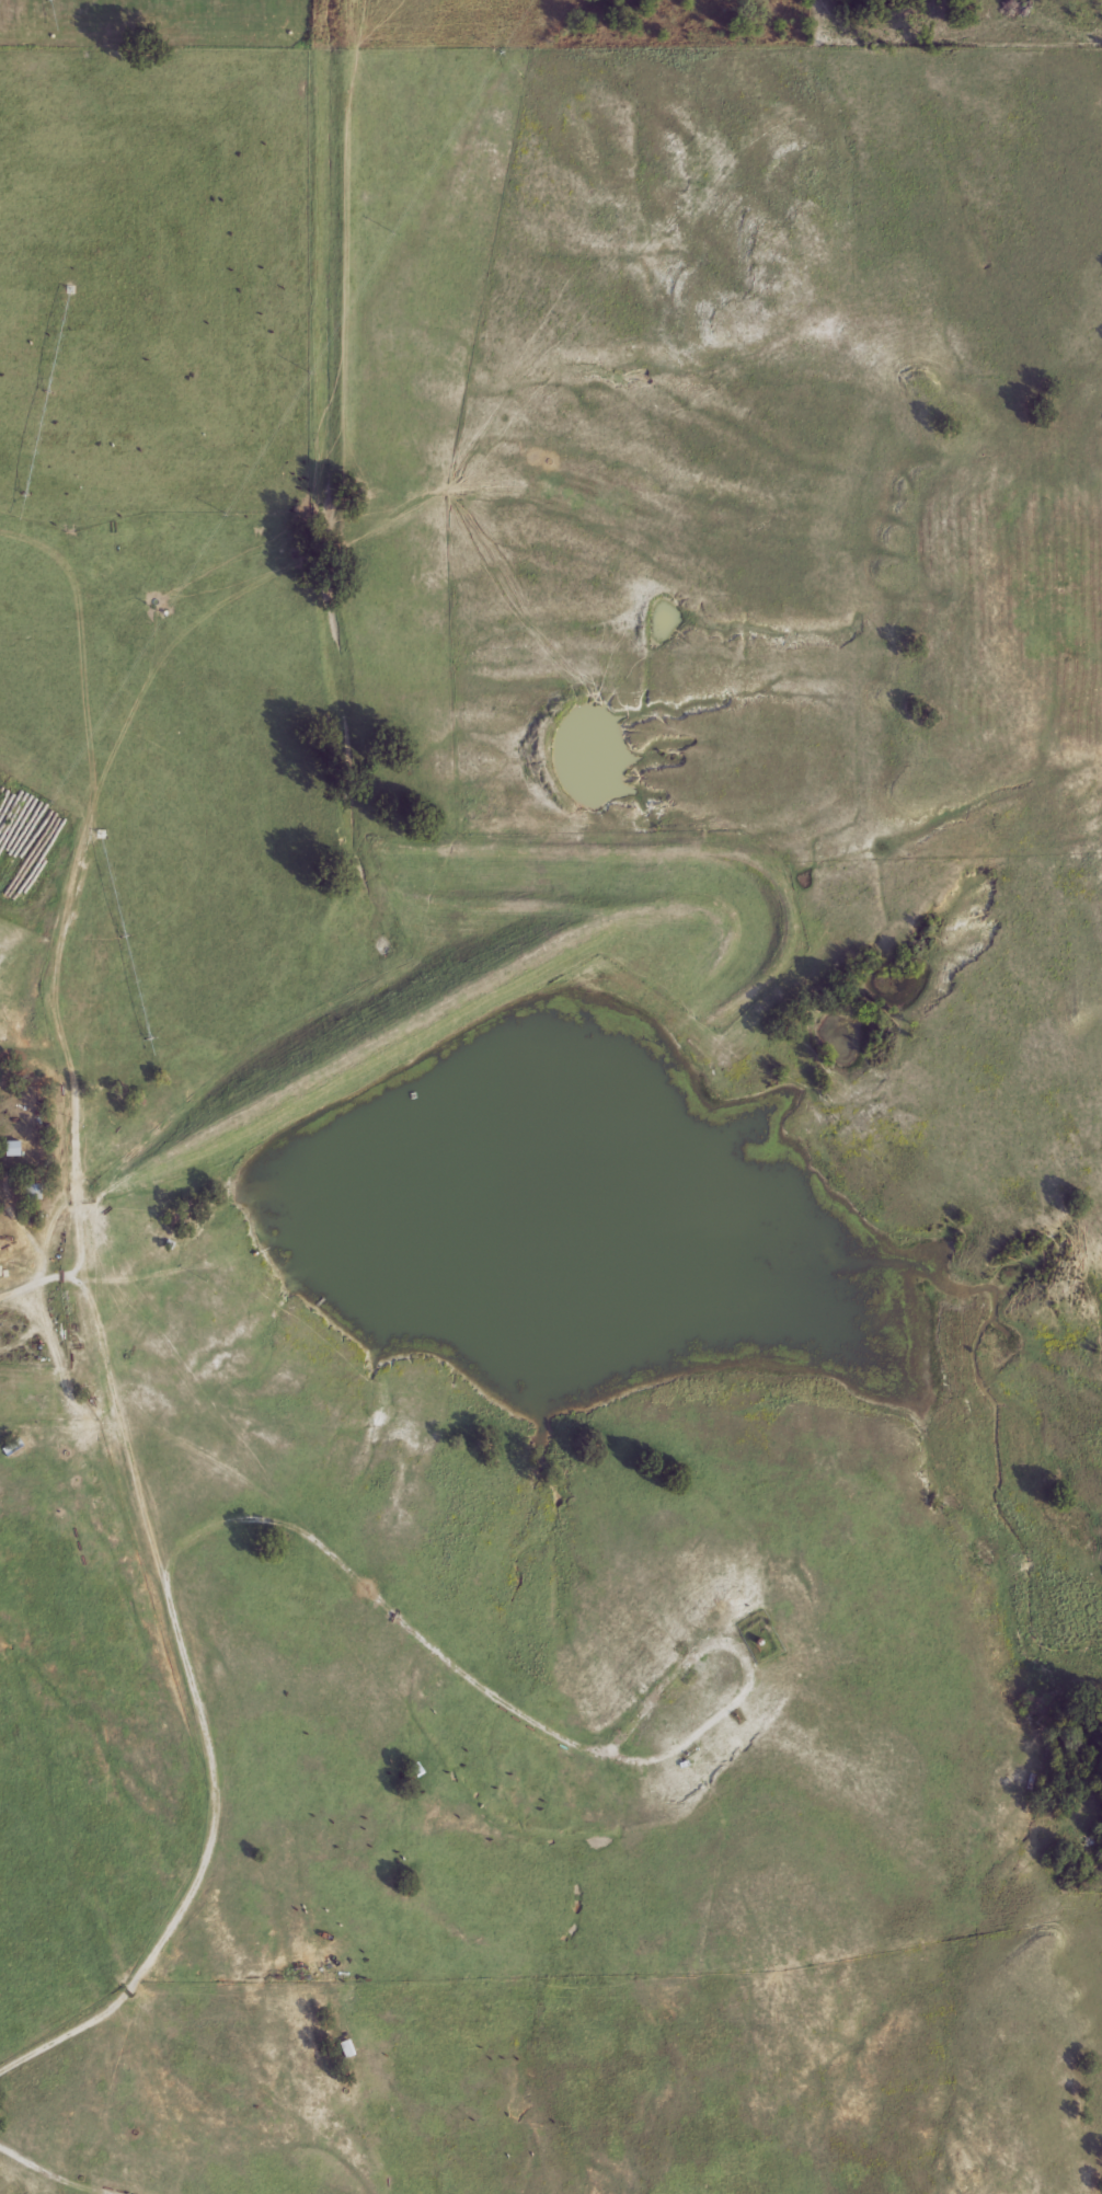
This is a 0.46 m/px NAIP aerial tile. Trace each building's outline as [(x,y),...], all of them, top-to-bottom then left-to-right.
[(21,1142),(21,1158),(5,1158),(5,1142),(21,1142)] [(41,1184),(42,1199),(26,1201),(25,1185),(41,1184)]
